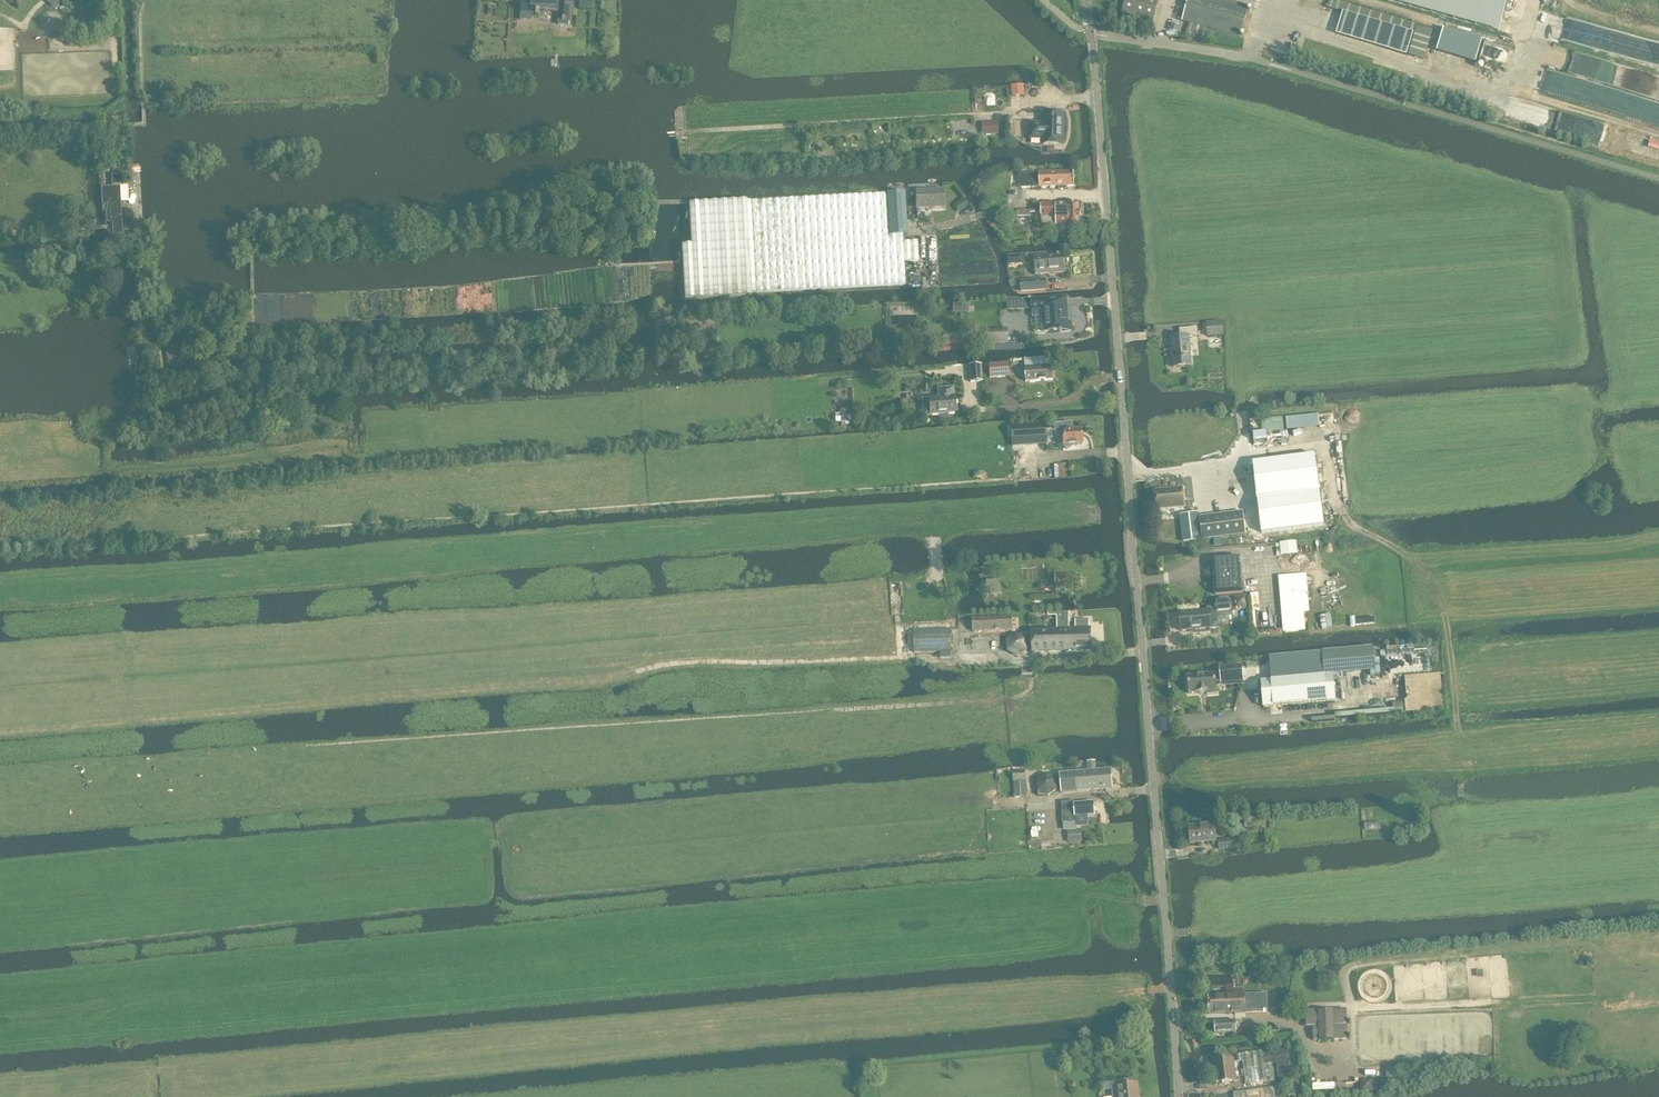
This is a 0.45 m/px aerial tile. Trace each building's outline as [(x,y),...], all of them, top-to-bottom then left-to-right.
[(48,3),(53,9),(61,1),(60,0),(52,0),(48,3)] [(520,20),(530,20),(530,14),(545,14),(545,12),(558,13),(558,25),(568,25),(569,2),(566,2),(561,1),(556,1),(556,0),(530,0),(530,4),(521,4),(520,20)] [(1160,0),(1126,0),(1121,16),(1153,25),(1160,0)] [(1183,23),(1189,24),(1186,36),(1201,40),(1204,28),(1240,38),(1248,9),(1226,3),(1216,0),(1189,0),(1183,23)] [(1330,0),(1327,9),(1342,14),(1336,37),(1422,63),(1432,30),(1330,0)] [(1499,33),(1508,0),(1380,0),(1499,33)] [(1482,45),(1443,33),(1436,54),(1476,67),(1482,45)] [(1023,85),(1012,86),(1012,96),(1024,96),(1023,85)] [(1044,124),(1031,124),(1030,139),(1044,140),(1043,145),(1062,146),(1063,115),(1044,114),(1044,124)] [(983,135),(999,134),(998,123),(982,124),(983,135)] [(1012,137),(1013,137),(1021,137),(1021,128),(1012,128),(1012,137)] [(1020,189),(1023,189),(1058,187),(1058,190),(1067,190),(1067,187),(1075,187),(1074,172),(1019,174),(1020,189)] [(123,235),(120,176),(112,176),(112,188),(102,188),(103,206),(107,206),(108,211),(107,211),(107,224),(113,223),(113,235),(123,235)] [(905,285),(904,262),(918,261),(917,242),(903,243),(902,236),(906,236),(904,192),(767,200),(690,204),(691,245),(683,246),(685,298),(772,292),(905,285)] [(916,209),(943,208),(942,192),(916,193),(916,209)] [(1079,220),(1081,219),(1081,214),(1079,214),(1079,204),(1068,204),(1068,205),(1056,205),(1041,206),(1042,226),(1068,226),(1068,228),(1080,228),(1079,220)] [(1003,218),(991,225),(991,226),(996,232),(1000,230),(1001,231),(1003,230),(1002,228),(1005,227),(1003,224),(1006,222),(1003,218)] [(107,239),(108,250),(119,249),(118,238),(107,239)] [(1016,256),(1008,256),(1009,266),(1017,265),(1016,256)] [(1064,274),(1063,257),(1035,259),(1037,276),(1064,274)] [(1045,280),(1020,282),(1021,291),(1021,293),(1022,292),(1046,291),(1045,280)] [(1067,322),(1067,314),(1066,299),(1032,301),(1033,318),(1044,317),(1045,333),(1060,332),(1060,333),(1063,333),(1063,332),(1070,332),(1070,322),(1067,322)] [(1222,322),(1206,323),(1207,337),(1223,336),(1222,322)] [(1189,338),(1198,337),(1197,328),(1180,330),(1180,338),(1171,338),(1174,368),(1191,367),(1189,338)] [(1007,329),(985,330),(986,345),(1008,344),(1007,329)] [(967,331),(942,332),(942,346),(967,345),(967,331)] [(166,346),(168,364),(186,361),(184,346),(175,347),(174,345),(166,346)] [(1047,358),(1024,359),(1026,383),(1053,380),(1052,367),(1048,367),(1047,358)] [(1008,377),(1006,364),(989,365),(990,379),(1008,377)] [(981,365),(969,366),(970,383),(982,382),(981,365)] [(929,405),(922,405),(923,416),(930,416),(938,415),(938,419),(946,419),(946,415),(955,414),(954,398),(953,398),(953,389),(940,389),(941,398),(929,399),(929,405)] [(1273,432),(1284,431),(1283,418),(1272,419),(1261,420),(1254,421),(1250,421),(1251,435),(1262,434),(1273,432)] [(1054,431),(1045,431),(1046,439),(1062,438),(1063,446),(1064,446),(1065,448),(1067,450),(1069,450),(1071,448),(1072,446),(1082,445),(1081,431),(1071,432),(1071,423),(1053,424),(1054,431)] [(1011,426),(1012,441),(1046,439),(1045,431),(1045,424),(1037,424),(1011,426)] [(1315,456),(1252,464),(1261,534),(1324,526),(1315,456)] [(1059,478),(1067,478),(1066,464),(1058,465),(1059,478)] [(1182,489),(1156,491),(1157,510),(1184,507),(1182,489)] [(1243,512),(1199,518),(1202,541),(1246,535),(1243,512)] [(1197,514),(1180,516),(1183,543),(1201,540),(1197,514)] [(1296,542),(1288,542),(1280,543),(1281,557),(1298,555),(1296,542)] [(1240,557),(1214,559),(1213,559),(1215,595),(1242,594),(1240,557)] [(1279,577),(1279,582),(1284,633),(1305,631),(1304,613),(1309,613),(1308,598),(1306,579),(1306,574),(1279,577)] [(986,581),(987,595),(1002,594),(1001,580),(986,581)] [(1247,596),(1233,597),(1234,611),(1248,610),(1247,596)] [(1207,610),(1179,614),(1180,629),(1180,633),(1192,632),(1200,631),(1200,635),(1211,634),(1211,630),(1218,629),(1217,615),(1232,613),(1231,600),(1215,601),(1215,608),(1208,608),(1207,608),(1207,610)] [(1032,653),(1070,651),(1070,630),(1069,621),(1069,615),(1069,614),(1069,613),(1069,612),(1061,612),(1048,613),(1048,616),(1057,616),(1057,626),(1057,631),(1032,631),(1032,653)] [(972,619),(973,621),(973,632),(1013,630),(1012,617),(972,619)] [(1070,630),(1070,651),(1090,651),(1089,630),(1089,621),(1078,621),(1078,630),(1070,630)] [(951,659),(950,630),(914,631),(914,653),(940,652),(940,659),(951,659)] [(1374,649),(1344,652),(1346,674),(1376,671),(1374,649)] [(1338,653),(1323,654),(1324,668),(1325,676),(1333,676),(1346,674),(1344,652),(1338,653)] [(1323,654),(1270,658),(1272,681),(1325,676),(1324,668),(1323,654)] [(1215,674),(1187,677),(1189,694),(1207,693),(1207,695),(1217,694),(1216,683),(1221,682),(1221,684),(1243,681),(1242,666),(1220,668),(1221,674),(1215,675),(1215,674)] [(1272,681),(1262,682),(1264,708),(1336,702),(1333,676),(1325,676),(1272,681)] [(1404,702),(1392,703),(1393,710),(1393,714),(1405,713),(1404,702)] [(1088,773),(1078,773),(1075,774),(1060,775),(1061,794),(1112,789),(1110,771),(1096,772),(1095,762),(1087,763),(1088,773)] [(1013,771),(1014,798),(1027,798),(1025,770),(1013,771)] [(1038,792),(1049,797),(1058,790),(1057,779),(1046,774),(1037,781),(1038,792)] [(1075,802),(1062,802),(1063,823),(1076,823),(1076,816),(1075,811),(1075,804),(1075,802)] [(1093,803),(1075,804),(1075,811),(1076,816),(1094,815),(1093,803)] [(1246,828),(1258,828),(1258,818),(1245,818),(1246,828)] [(1191,844),(1216,842),(1215,826),(1189,828),(1191,844)] [(1081,830),(1069,831),(1069,843),(1081,843),(1081,830)] [(1220,850),(1235,849),(1235,840),(1220,841),(1220,850)] [(1226,996),(1208,996),(1209,1015),(1246,1014),(1246,1012),(1257,1012),(1257,994),(1245,995),(1233,995),(1232,991),(1234,991),(1234,990),(1233,985),(1231,985),(1226,985),(1226,986),(1226,996)] [(1334,1040),(1348,1039),(1347,1011),(1333,1012),(1333,1011),(1319,1012),(1319,1013),(1305,1013),(1306,1026),(1313,1025),(1313,1041),(1320,1040),(1320,1041),(1334,1040)] [(1236,1033),(1236,1022),(1215,1022),(1215,1034),(1236,1033)] [(1287,1049),(1274,1051),(1263,1052),(1265,1064),(1272,1063),(1272,1064),(1276,1063),(1279,1086),(1292,1084),(1287,1049)] [(1263,1052),(1242,1055),(1243,1062),(1246,1086),(1275,1081),(1272,1064),(1272,1063),(1265,1064),(1263,1052)] [(1215,1077),(1221,1076),(1222,1084),(1236,1082),(1234,1060),(1213,1062),(1215,1077)] [(1137,1085),(1135,1085),(1134,1079),(1116,1082),(1117,1087),(1111,1088),(1112,1096),(1139,1096),(1137,1085)] [(1274,1087),(1233,1092),(1234,1096),(1275,1096),(1274,1087)]
